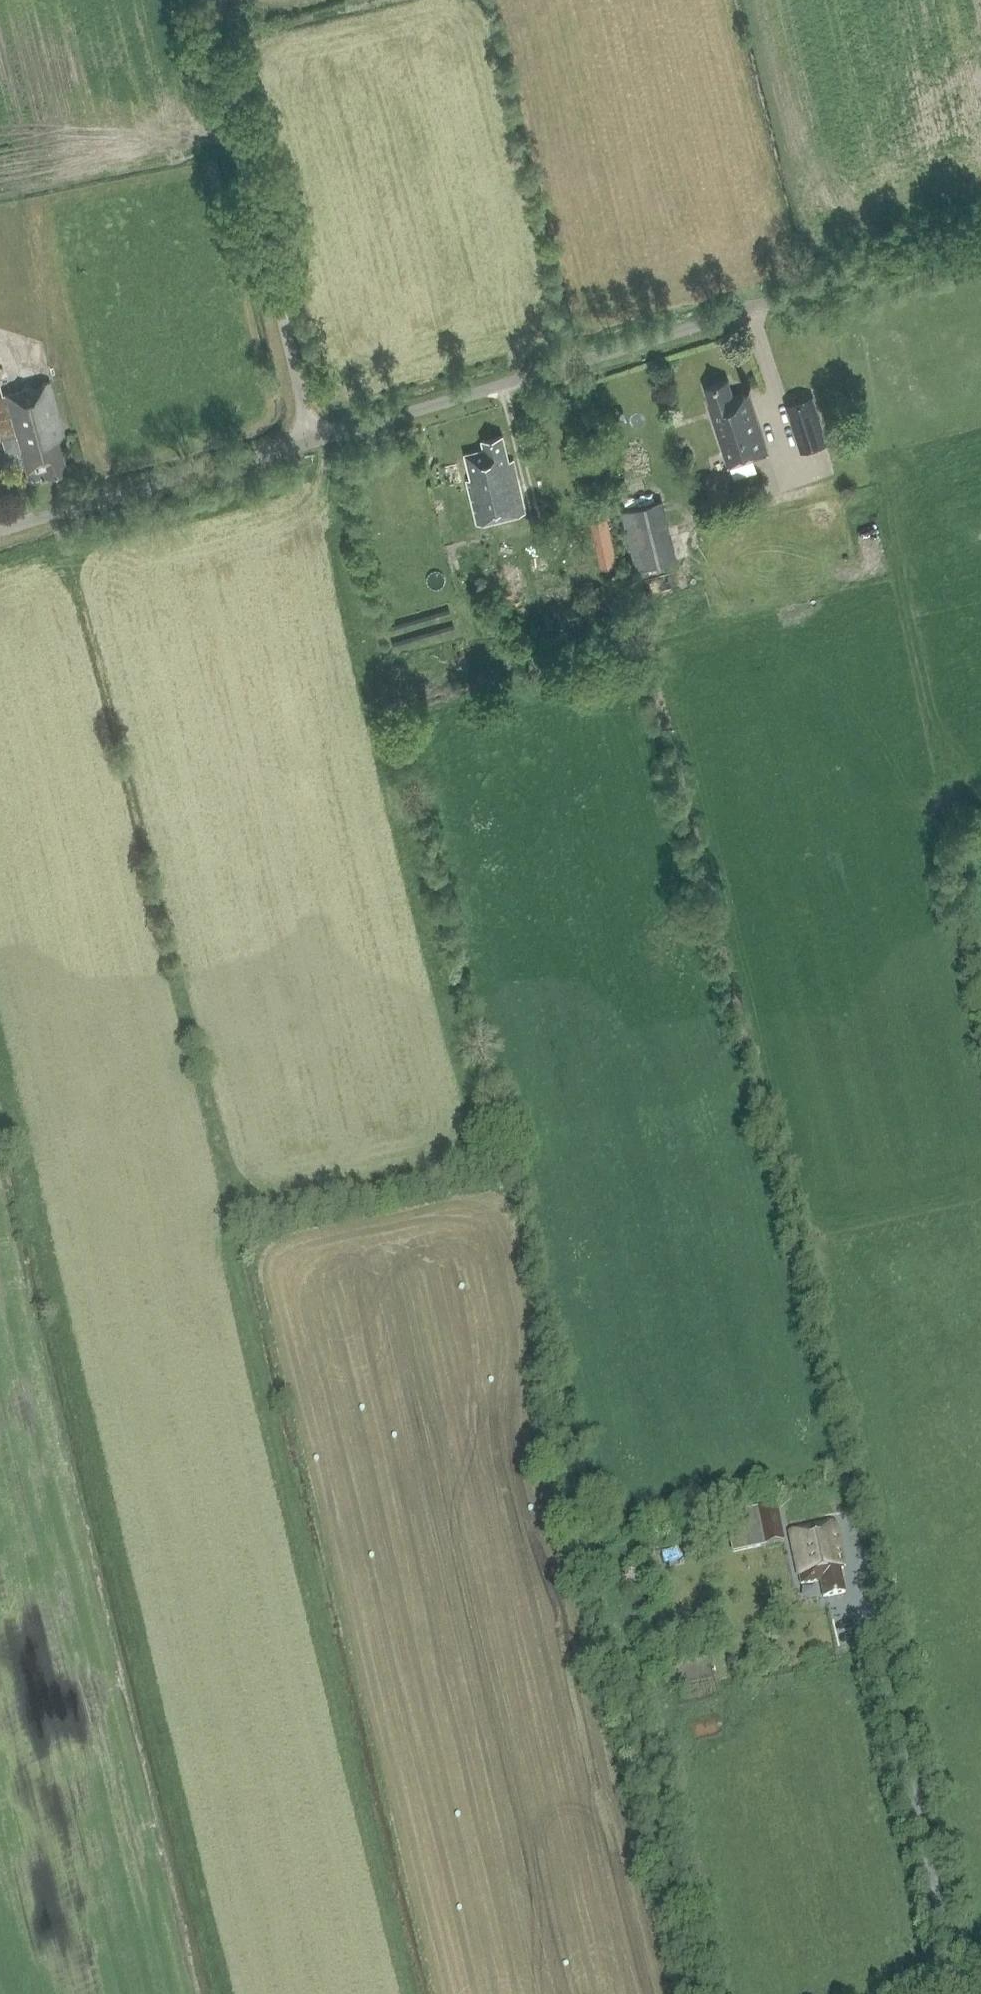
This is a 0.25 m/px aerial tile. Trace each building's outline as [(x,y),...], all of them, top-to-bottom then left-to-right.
[(17,450),(22,449),(28,471),(29,477),(31,477),(34,479),(40,477),(42,474),(45,473),(46,475),(67,469),(61,445),(67,443),(51,380),(3,394),(0,384),(0,438),(1,438),(4,451),(0,452),(0,467),(12,463),(9,452),(17,450)] [(708,405),(728,466),(768,454),(748,393),(733,397),(728,381),(705,388),(710,405),(708,405)] [(813,394),(785,403),(800,452),(829,442),(813,394)] [(470,480),(467,480),(477,523),(524,512),(512,460),(509,461),(507,456),(503,436),(483,441),(485,449),(466,454),(469,466),(467,467),(470,480)] [(617,497),(628,495),(625,479),(614,482),(617,497)] [(677,559),(662,501),(621,511),(636,569),(677,559)] [(776,1503),(755,1508),(763,1545),(783,1541),(776,1503)] [(790,1530),(792,1538),(800,1581),(805,1581),(819,1579),(822,1596),(845,1591),(840,1569),(842,1568),(834,1522),(790,1530)]
